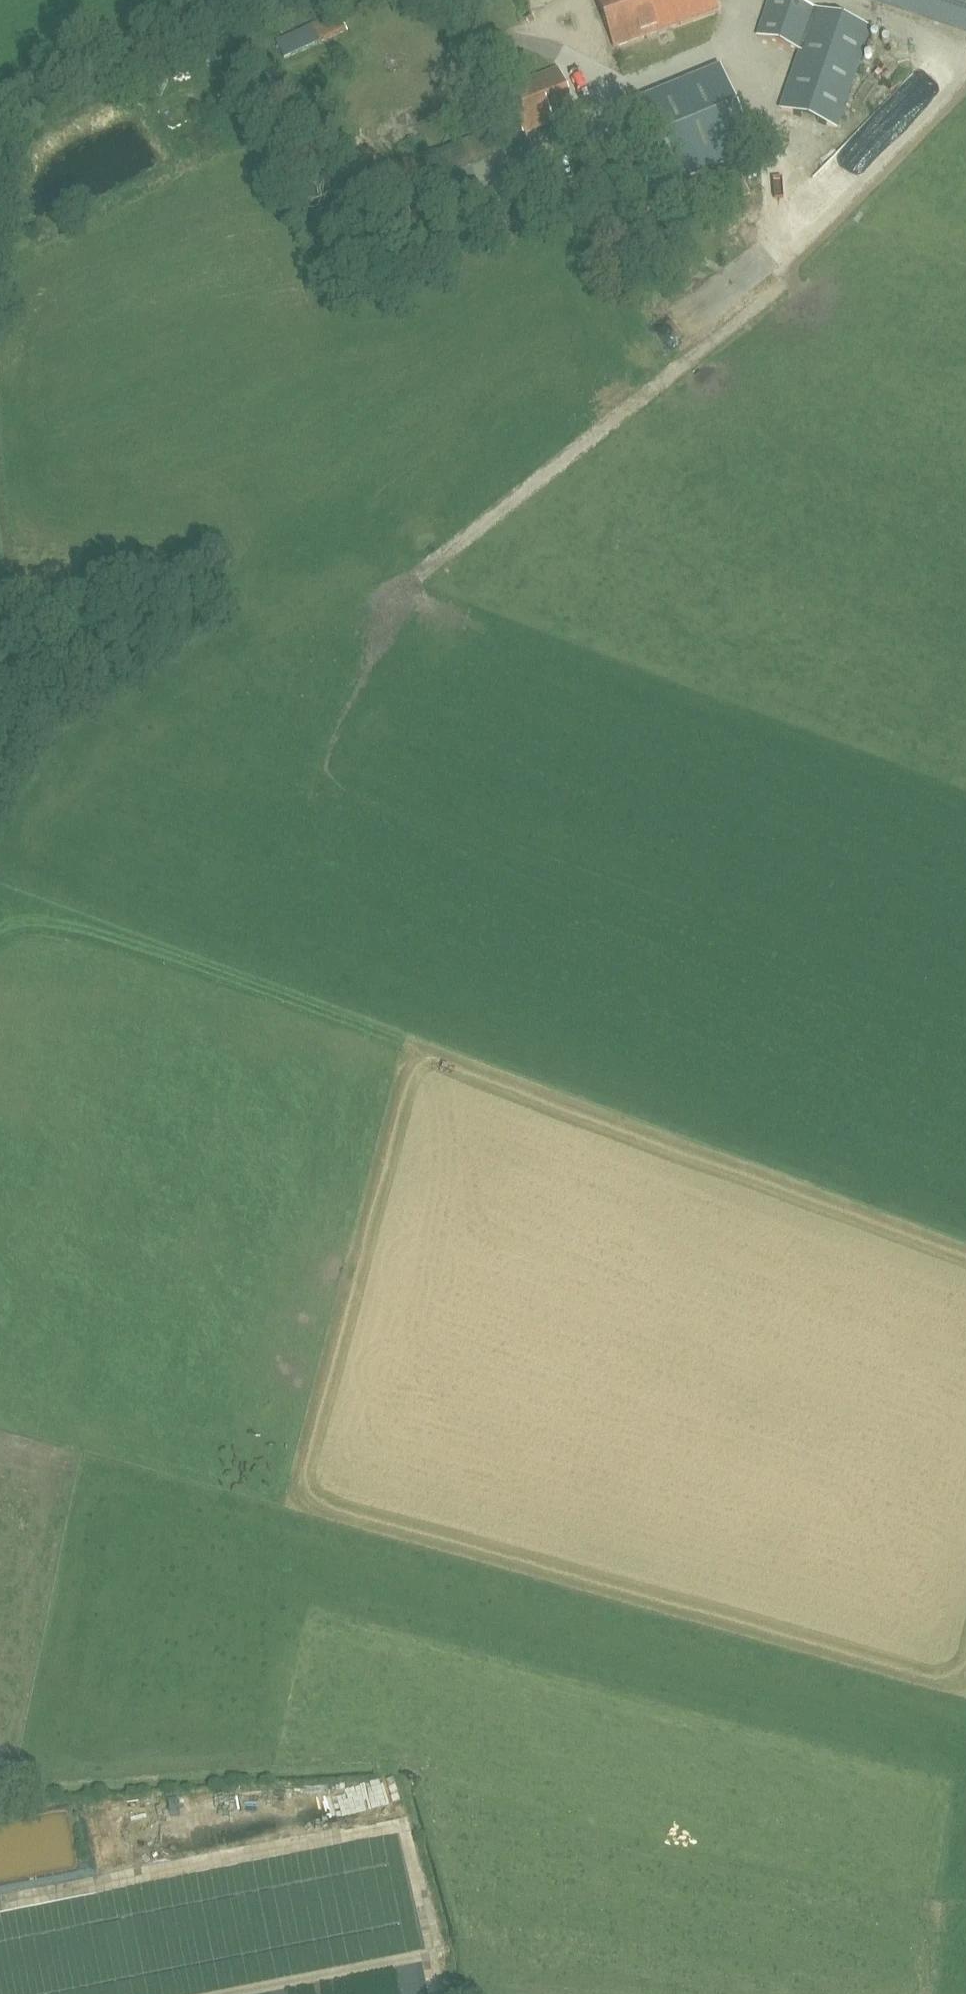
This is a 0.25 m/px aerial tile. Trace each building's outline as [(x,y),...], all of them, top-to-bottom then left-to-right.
[(720,10),(716,0),(599,0),(616,47),(720,10)] [(838,128),(871,30),(782,0),(772,0),(759,37),(802,51),(782,109),(838,128)] [(965,32),(965,0),(873,0),(965,32)] [(339,12),(275,40),(284,60),(321,43),(321,45),(349,32),(339,12)] [(670,184),(753,150),(720,68),(637,102),(670,184)] [(521,122),(448,150),(427,158),(455,228),(484,217),(488,227),(505,221),(501,211),(548,193),(526,137),(576,118),(558,71),(507,90),(521,122)]
